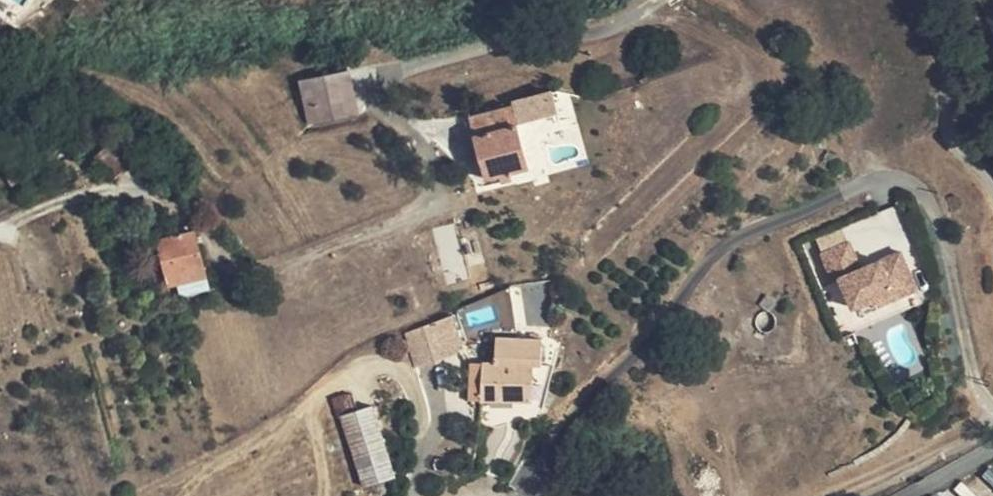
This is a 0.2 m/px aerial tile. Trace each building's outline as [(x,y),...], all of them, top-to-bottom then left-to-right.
[(350,72),(299,82),(309,126),(360,115),(350,72)] [(515,107),(472,117),(487,181),(532,169),(515,107)] [(94,158),(99,163),(124,147),(116,138),(94,158)] [(814,149),(826,148),(825,139),(813,140),(814,149)] [(135,158),(124,147),(99,163),(113,178),(135,158)] [(458,225),(439,227),(440,243),(460,241),(458,225)] [(207,277),(202,258),(199,259),(192,230),(155,241),(169,288),(207,277)] [(840,278),(855,314),(922,286),(905,246),(864,263),(854,238),(821,251),(834,281),(840,278)] [(459,316),(458,311),(455,312),(420,325),(436,366),(452,361),(446,346),(477,336),(482,347),(508,337),(499,303),(459,316)] [(417,373),(436,366),(420,325),(401,332),(417,373)] [(470,401),(482,401),(482,364),(471,364),(470,401)] [(533,365),(482,364),(482,401),(533,402),(533,365)] [(342,428),(366,418),(356,391),(331,400),(342,428)] [(348,428),(369,483),(395,474),(376,420),(348,428)] [(498,442),(499,439),(491,436),(482,457),(509,467),(515,451),(498,442)]
